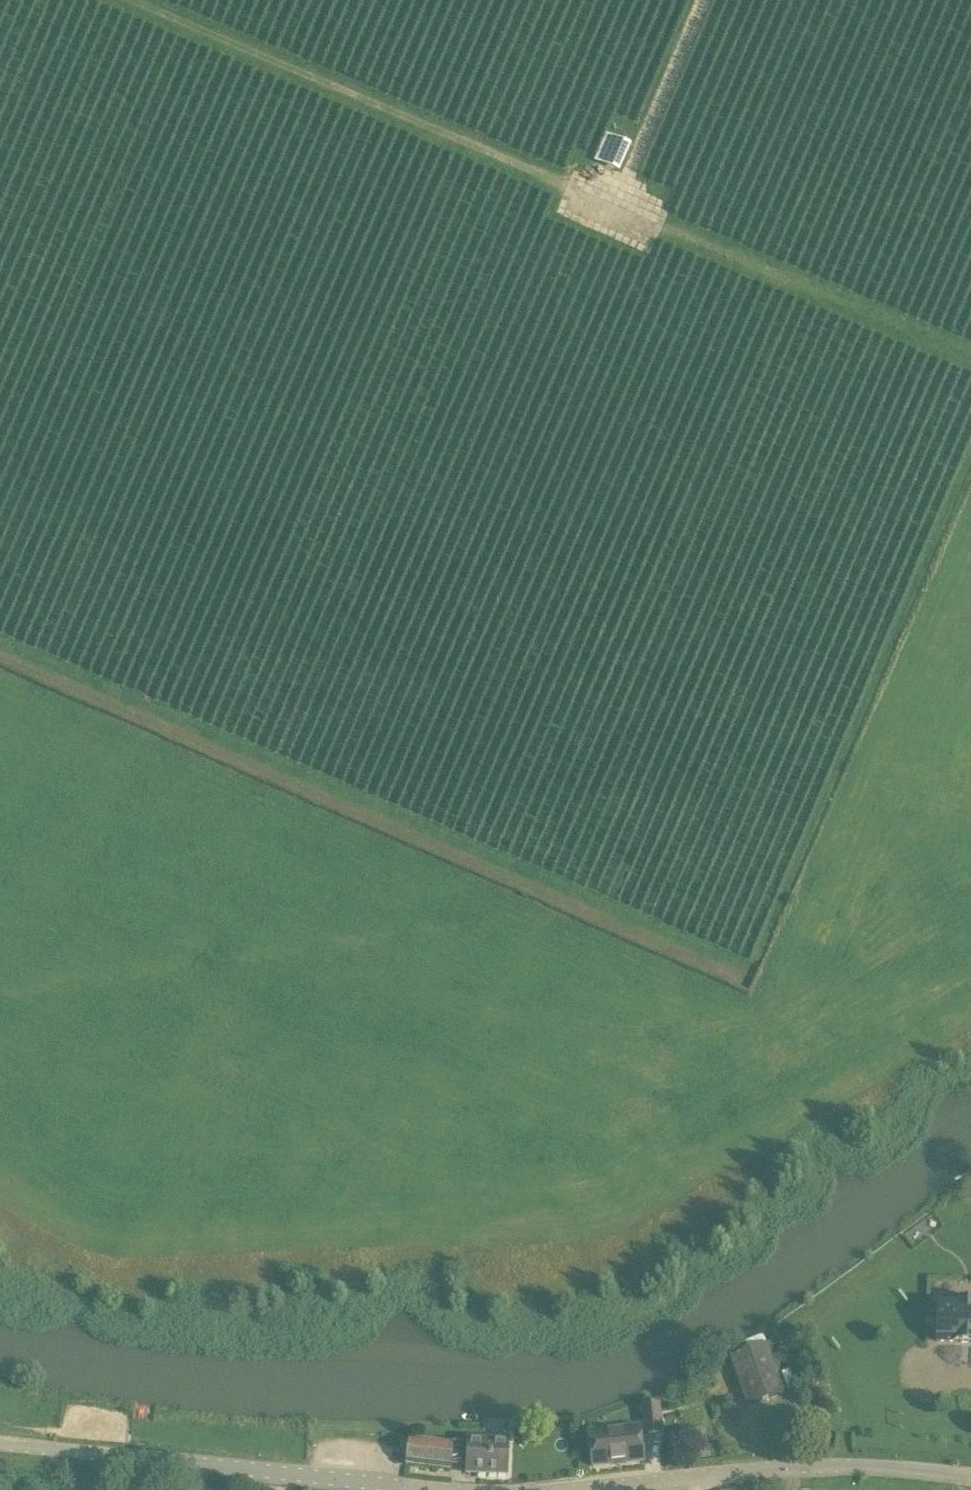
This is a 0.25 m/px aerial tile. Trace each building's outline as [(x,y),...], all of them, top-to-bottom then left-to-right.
[(936,1342),(970,1343),(970,1303),(937,1302),(936,1342)] [(767,1347),(765,1344),(729,1358),(747,1406),(783,1393),(770,1357),(777,1355),(773,1345),(767,1347)] [(645,1435),(661,1433),(658,1405),(642,1407),(645,1435)] [(593,1467),(643,1461),(639,1427),(589,1433),(593,1467)] [(406,1465),(449,1470),(450,1461),(467,1462),(466,1474),(506,1475),(507,1441),(468,1439),(467,1444),(453,1444),(453,1445),(409,1440),(406,1465)]
